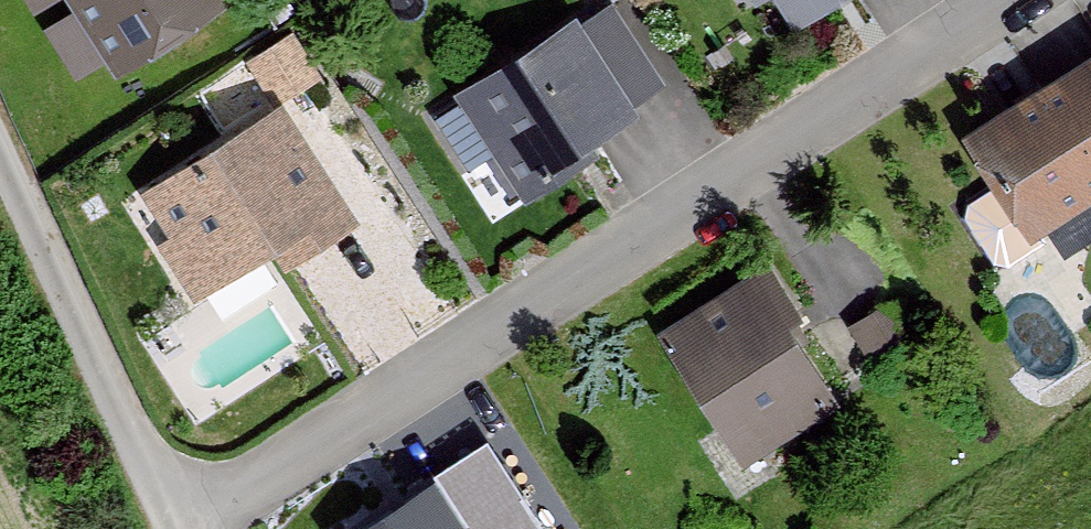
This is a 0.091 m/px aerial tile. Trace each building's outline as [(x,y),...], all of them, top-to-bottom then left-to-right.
[(114,64),(214,0),(72,0),(114,64)] [(813,30),(860,0),(793,0),(813,30)] [(579,12),(457,88),(524,195),(557,174),(547,157),(635,103),(579,12)] [(247,58),(272,100),(281,95),(318,73),(293,30),(247,58)] [(983,140),(1056,247),(1090,224),(1090,67),(983,140)] [(272,100),(136,185),(204,294),(349,204),(281,95),(272,100)] [(766,270),(672,331),(762,468),(856,407),(766,270)] [(903,300),(858,330),(886,373),(931,343),(903,300)] [(486,438),(343,528),(544,528),(486,438)]
